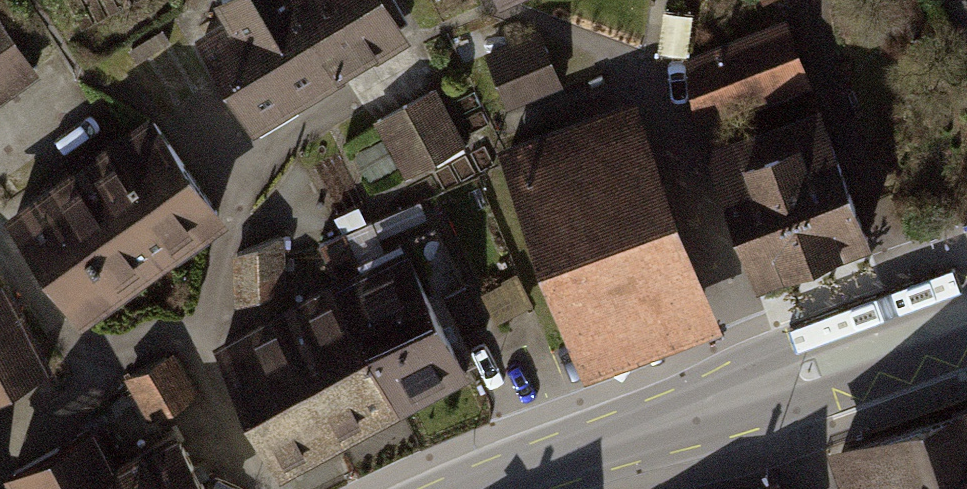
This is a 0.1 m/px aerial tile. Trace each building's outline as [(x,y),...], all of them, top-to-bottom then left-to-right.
[(198,35),(258,135),(419,41),(395,0),(220,0),(216,2),(226,19),(198,35)] [(785,21),(690,59),(699,131),(811,86),(785,21)] [(31,71),(0,26),(0,93),(31,71)] [(540,33),(486,54),(507,107),(561,86),(540,33)] [(438,98),(380,129),(410,185),(468,154),(438,98)] [(633,101),(499,151),(585,379),(721,328),(706,290),(633,101)] [(817,109),(706,154),(761,291),(872,247),(817,109)] [(153,121),(13,220),(77,310),(217,212),(153,121)] [(278,238),(239,252),(239,301),(280,287),(278,238)] [(399,402),(467,367),(405,250),(361,274),(344,242),(321,253),(338,286),(399,402)] [(281,464),(399,402),(338,286),(219,348),(235,377),(281,464)] [(48,367),(10,293),(0,298),(0,392),(48,367)] [(172,353),(128,379),(153,422),(198,395),(172,353)] [(826,445),(841,488),(966,488),(966,397),(826,445)] [(3,488),(199,488),(172,440),(115,471),(94,432),(0,484),(3,488)] [(777,470),(747,488),(787,488),(777,470)]
